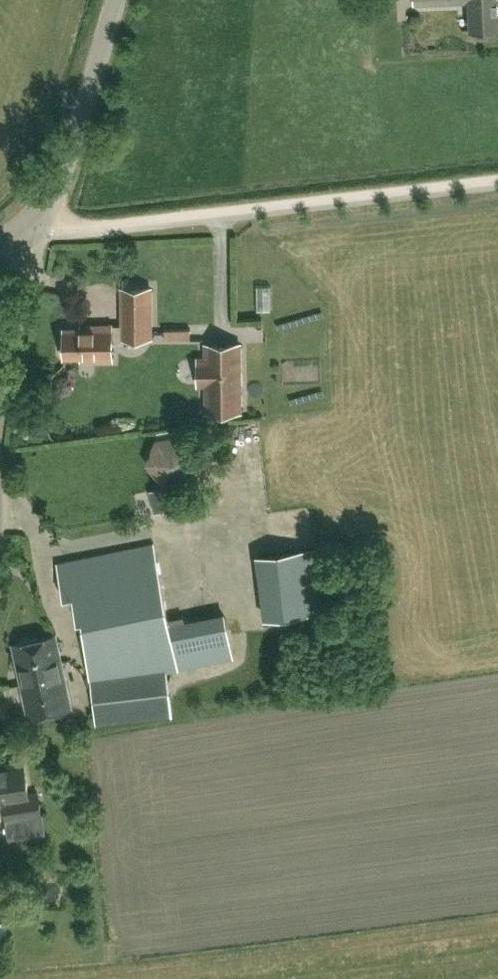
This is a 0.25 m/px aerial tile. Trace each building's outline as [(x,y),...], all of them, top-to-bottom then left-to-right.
[(413,3),(470,1),(471,29),(497,28),(497,7),(497,0),(413,0),(413,3)] [(112,359),(112,341),(124,341),(124,337),(151,337),(151,287),(121,287),(122,324),(80,325),(80,328),(63,328),(64,356),(80,356),(80,359),(112,359)] [(194,341),(193,326),(169,327),(169,342),(194,341)] [(240,410),(240,343),(205,343),(205,357),(197,357),(198,384),(205,384),(206,411),(240,410)] [(154,543),(57,562),(64,596),(74,595),(78,618),(83,617),(95,722),(172,714),(170,698),(169,689),(167,669),(178,667),(178,669),(234,657),(224,614),(182,623),(170,625),(169,619),(154,543)] [(264,619),(322,613),(315,551),(257,559),(264,619)] [(66,681),(56,634),(12,643),(22,691),(66,681)] [(66,681),(22,691),(21,691),(27,719),(72,709),(66,681)] [(23,761),(4,764),(4,767),(0,768),(0,804),(4,803),(7,820),(41,814),(37,792),(28,794),(23,761)]
